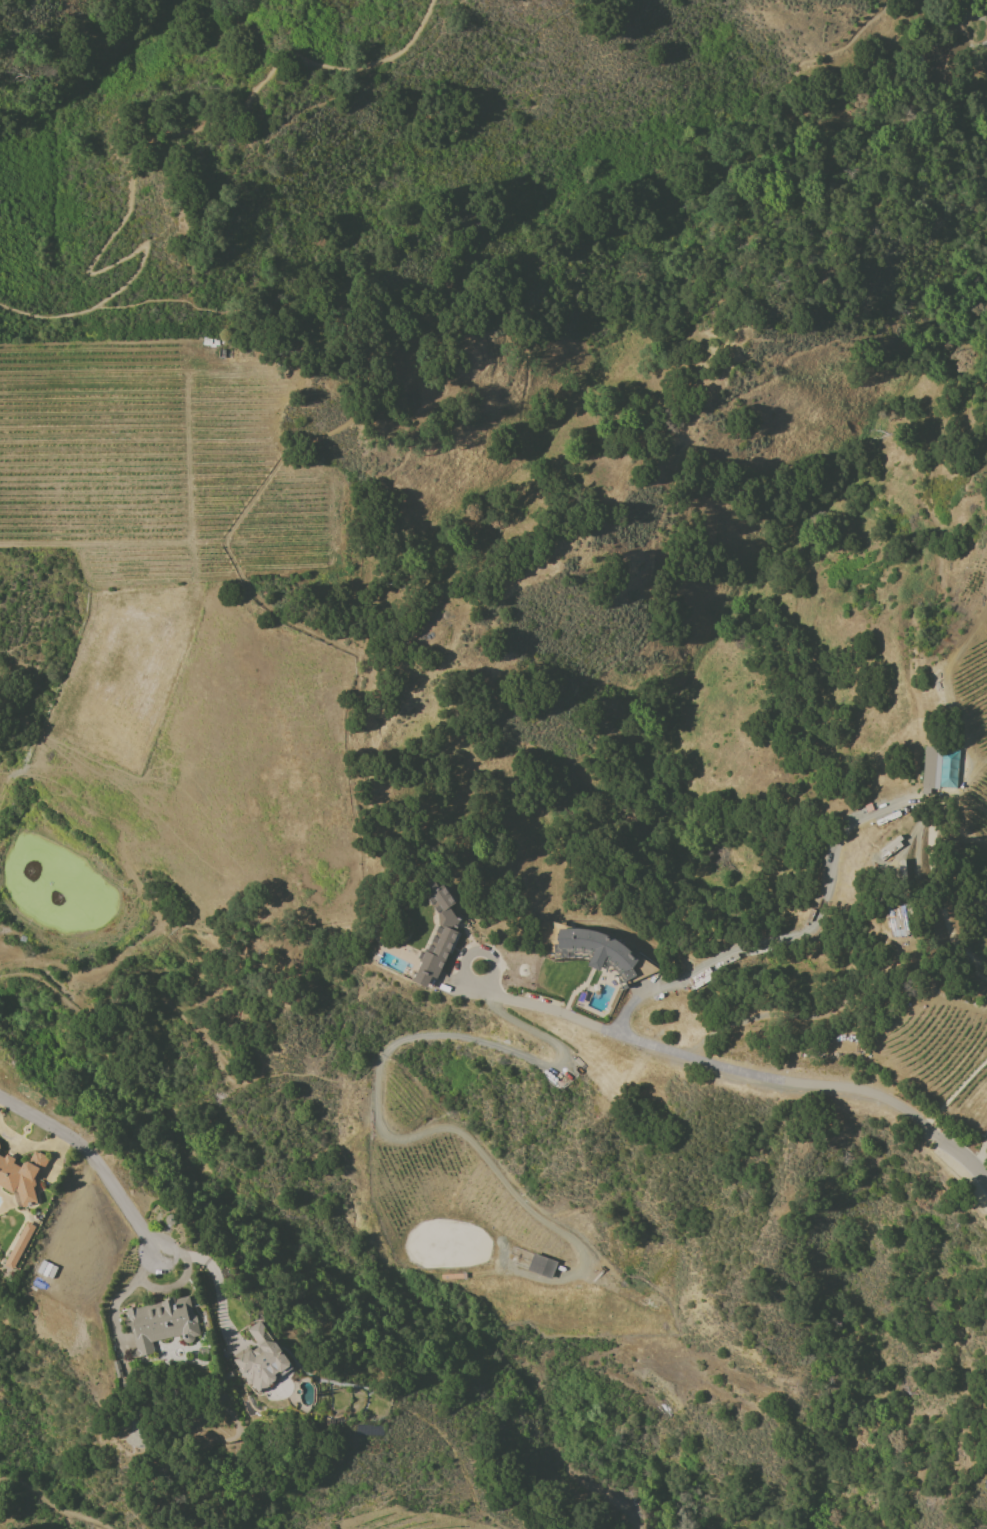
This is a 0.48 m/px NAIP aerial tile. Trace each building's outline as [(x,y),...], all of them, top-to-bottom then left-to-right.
[(920,795),(923,746),(941,747),(938,788),(930,787),(929,795),(920,795)] [(457,932),(449,929),(457,924),(458,922),(451,910),(454,902),(443,884),(434,889),(433,892),(425,896),(439,919),(428,949),(416,955),(420,962),(412,983),(427,988),(431,977),(438,980),(457,932)] [(888,906),(891,937),(907,936),(903,904),(888,906)] [(29,1201),(48,1158),(33,1151),(27,1166),(0,1154),(0,1188),(29,1201)] [(12,1271),(34,1228),(25,1223),(3,1267),(12,1271)] [(551,1279),(556,1262),(532,1254),(526,1271),(551,1279)] [(125,1303),(186,1290),(195,1337),(134,1349),(125,1303)] [(246,1329),(256,1344),(233,1359),(256,1393),(293,1369),(261,1320),(246,1329)]
